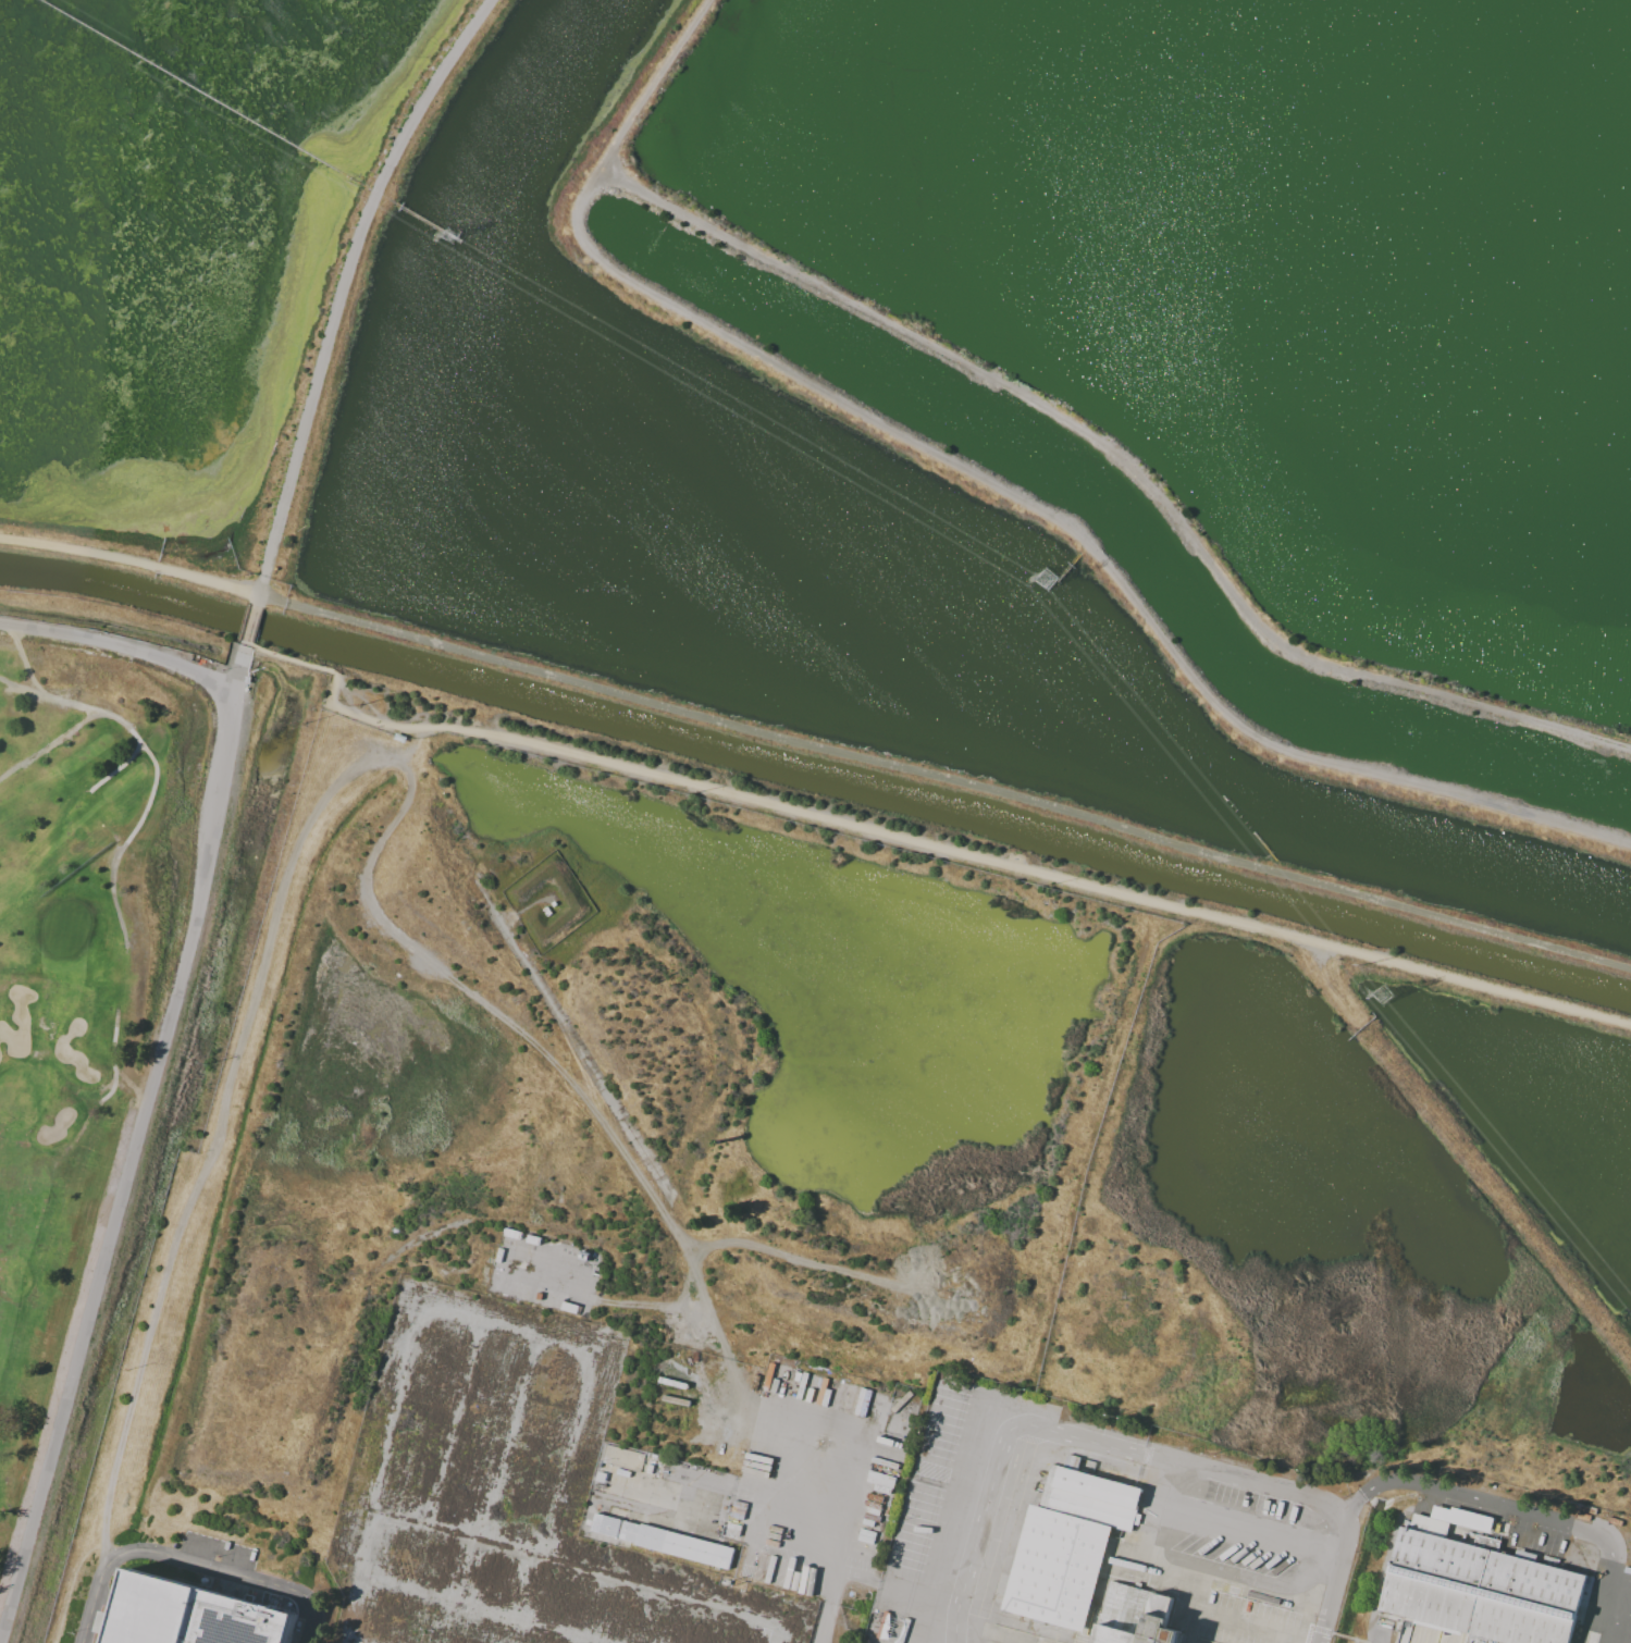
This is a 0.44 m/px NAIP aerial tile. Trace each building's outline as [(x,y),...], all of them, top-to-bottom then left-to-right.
[(394,732),(405,737),(405,739),(403,742),(392,739),(393,736),(394,732)] [(554,901),(559,907),(553,912),(548,905),(554,901)] [(541,911),(546,906),(552,914),(546,917),(541,911)] [(1053,1467),(1145,1493),(1134,1534),(1114,1529),(1084,1635),(1003,1613),(1033,1508),(1040,1511),(1053,1467)] [(597,1517),(623,1523),(618,1542),(593,1535),(597,1517)] [(627,1524),(736,1553),(732,1573),(622,1543),(627,1524)] [(1586,1574),(1569,1642),(1488,1642),(1376,1615),(1399,1528),(1586,1574)] [(787,1560),(759,1552),(752,1579),(779,1587),(787,1560)] [(300,1620),(132,1574),(113,1642),(294,1642),(300,1620)] [(1189,1638),(1188,1642),(1096,1642),(1112,1584),(1154,1595),(1149,1616),(1176,1623),(1173,1633),(1189,1638)] [(110,1635),(115,1615),(98,1611),(93,1630),(110,1635)] [(914,1623),(883,1612),(875,1637),(893,1642),(908,1642),(914,1623)]
